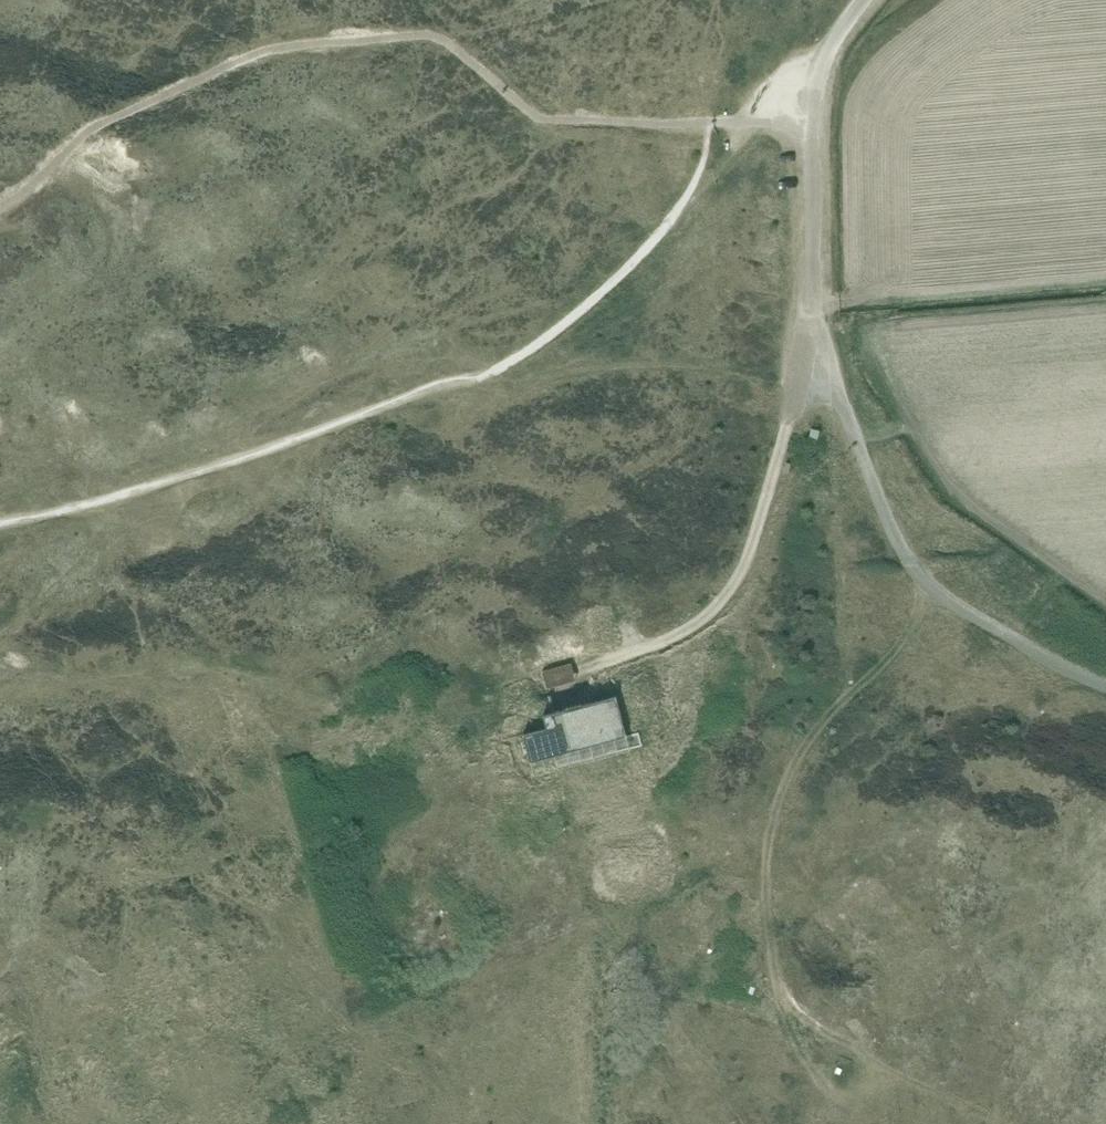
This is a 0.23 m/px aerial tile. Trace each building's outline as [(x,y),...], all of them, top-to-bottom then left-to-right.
[(556,726),(524,735),(530,761),(548,756),(550,762),(566,757),(565,751),(624,735),(614,697),(605,699),(602,687),(601,680),(587,685),(590,691),(593,703),(553,714),(556,726)]
